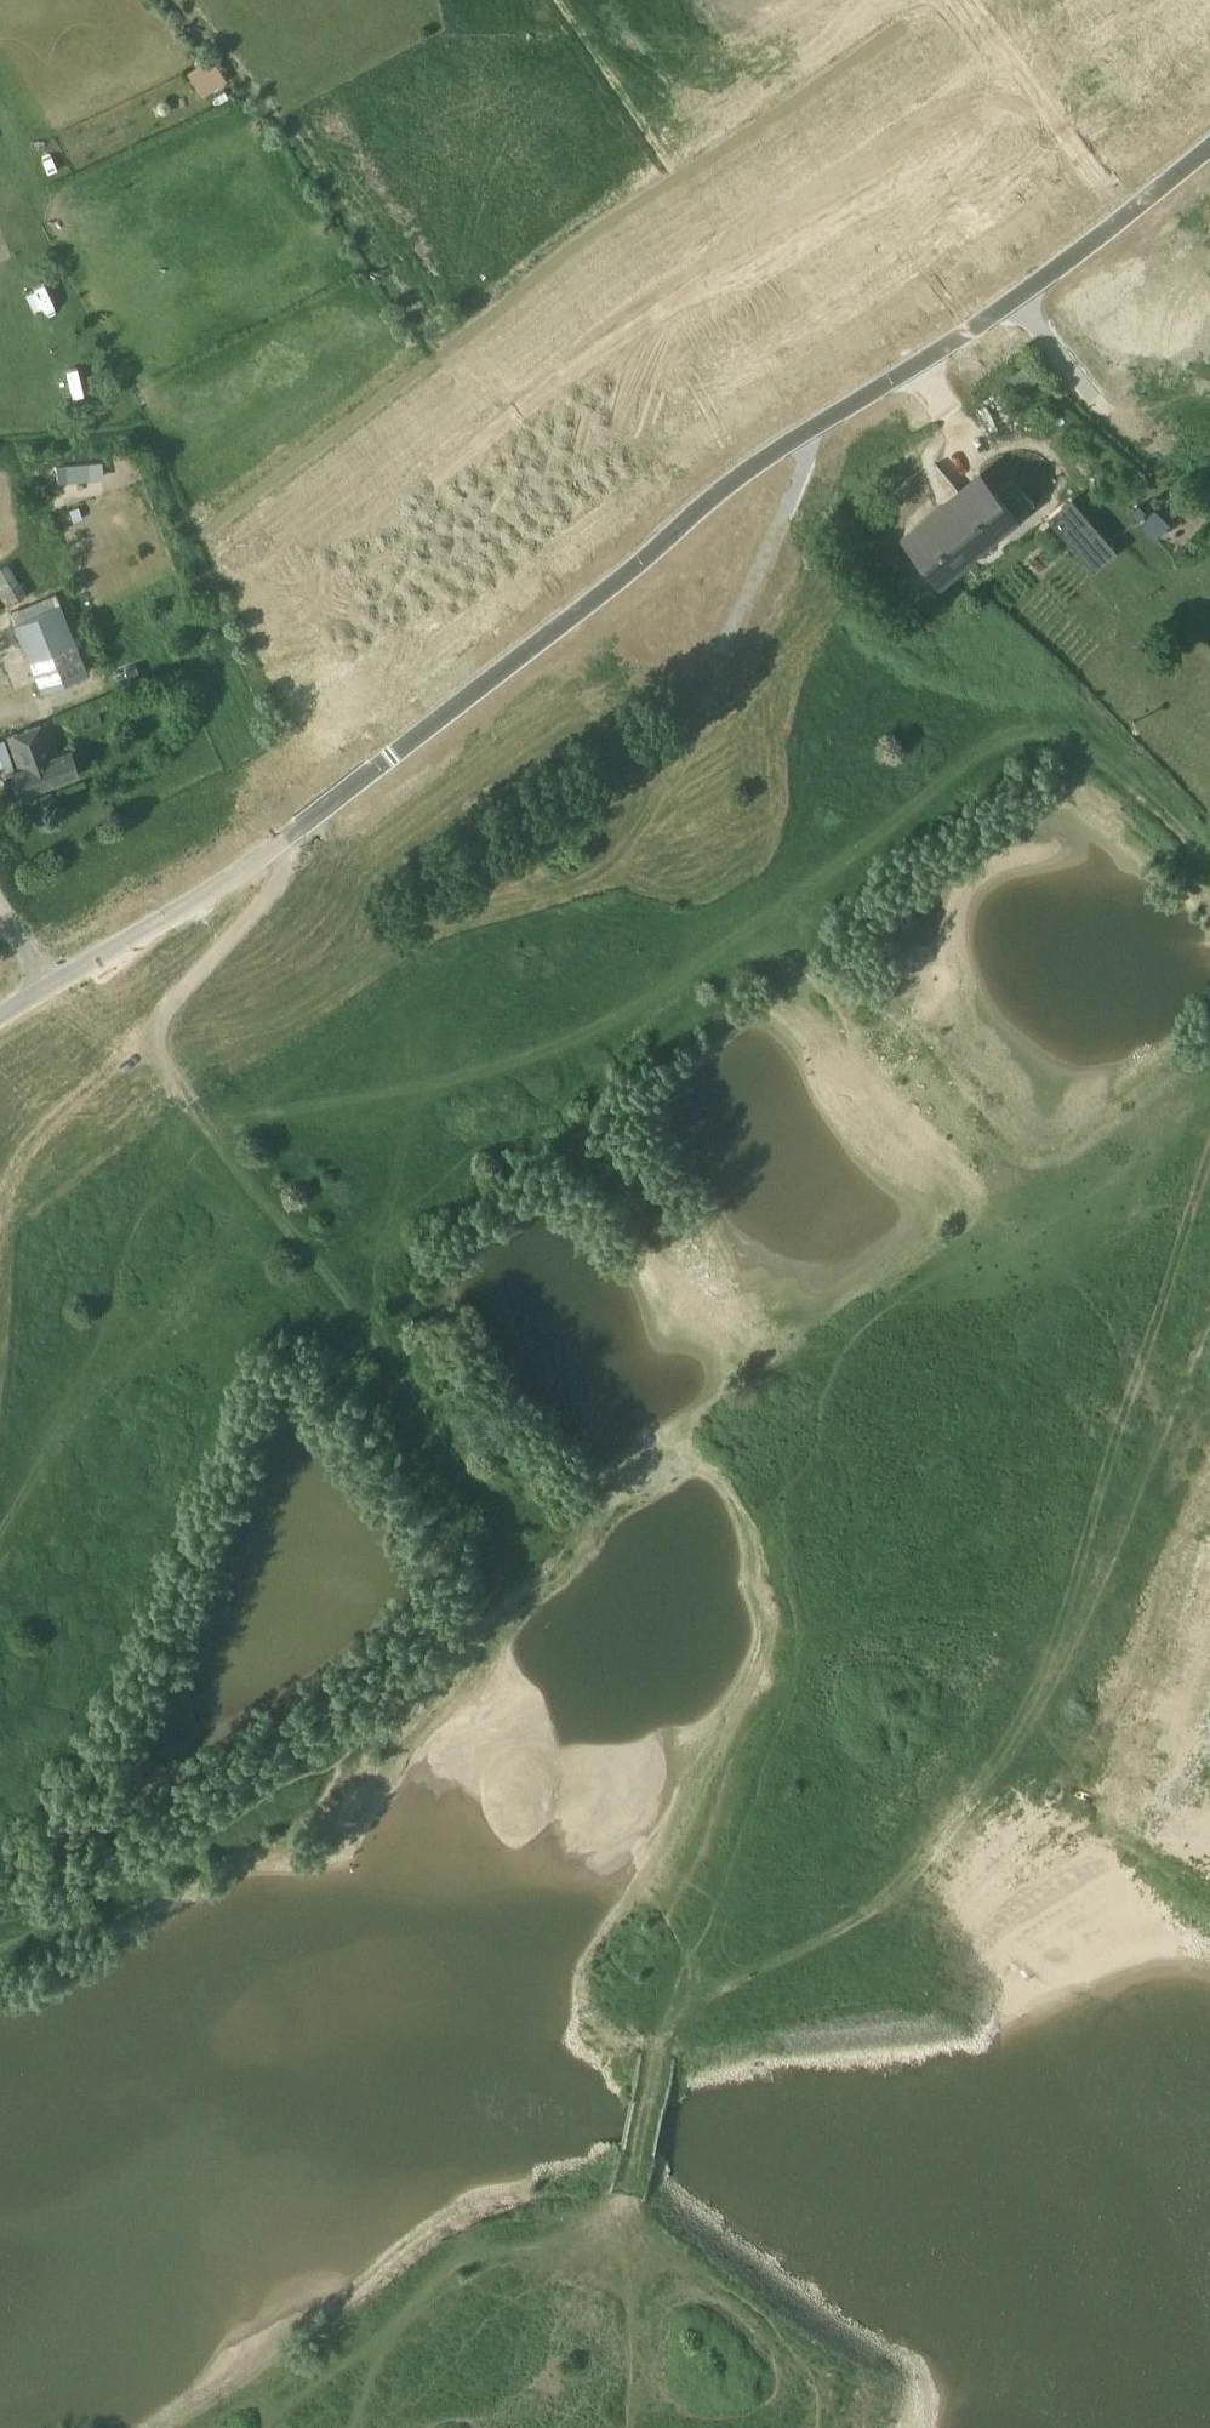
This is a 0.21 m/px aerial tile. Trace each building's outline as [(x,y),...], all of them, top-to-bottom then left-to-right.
[(211,56),(186,71),(202,96),(215,88),(227,81),(223,74),(211,56)] [(46,275),(24,282),(30,300),(52,293),(46,275)] [(42,316),(50,340),(72,333),(64,309),(42,316)] [(0,376),(0,410),(10,410),(10,376),(0,376)] [(60,478),(107,477),(107,461),(59,462),(60,478)] [(922,525),(908,537),(942,578),(1034,502),(1011,475),(993,491),(973,507),(961,493),(942,508),(938,503),(918,520),(922,525)] [(1148,522),(1159,504),(1146,495),(1134,514),(1148,522)] [(1070,506),(1056,518),(1085,552),(1098,541),(1107,551),(1108,550),(1070,506)] [(1148,522),(1162,535),(1177,519),(1163,507),(1148,522)] [(0,565),(0,593),(8,605),(27,593),(7,561),(0,565)] [(10,610),(41,688),(88,669),(58,592),(10,610)] [(11,773),(16,786),(18,794),(81,772),(73,749),(59,754),(48,722),(5,737),(0,739),(0,777),(11,773)]
